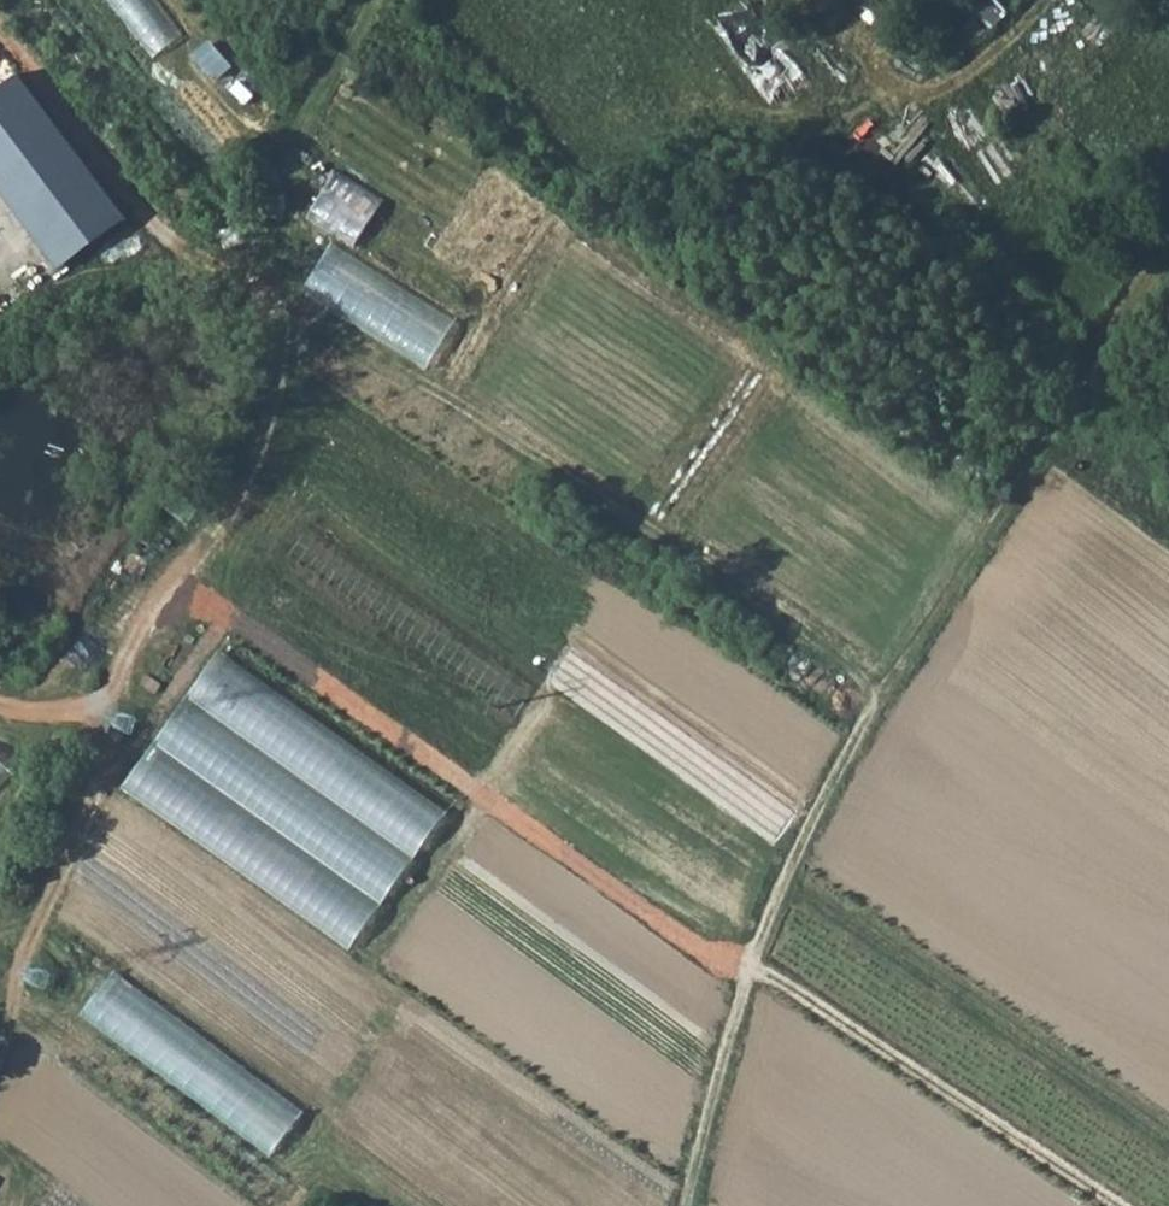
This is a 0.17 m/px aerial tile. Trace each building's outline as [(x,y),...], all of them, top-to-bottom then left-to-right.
[(156,55),(188,34),(161,0),(113,0),(156,55)] [(31,91),(19,77),(0,91),(0,115),(31,91)] [(31,91),(0,115),(0,192),(59,268),(128,215),(31,91)] [(333,244),(302,294),(425,370),(456,321),(333,244)] [(446,811),(219,653),(121,792),(348,950),(446,811)] [(16,771),(0,756),(0,788),(16,771)] [(114,970),(80,1015),(269,1157),(303,1112),(114,970)]
